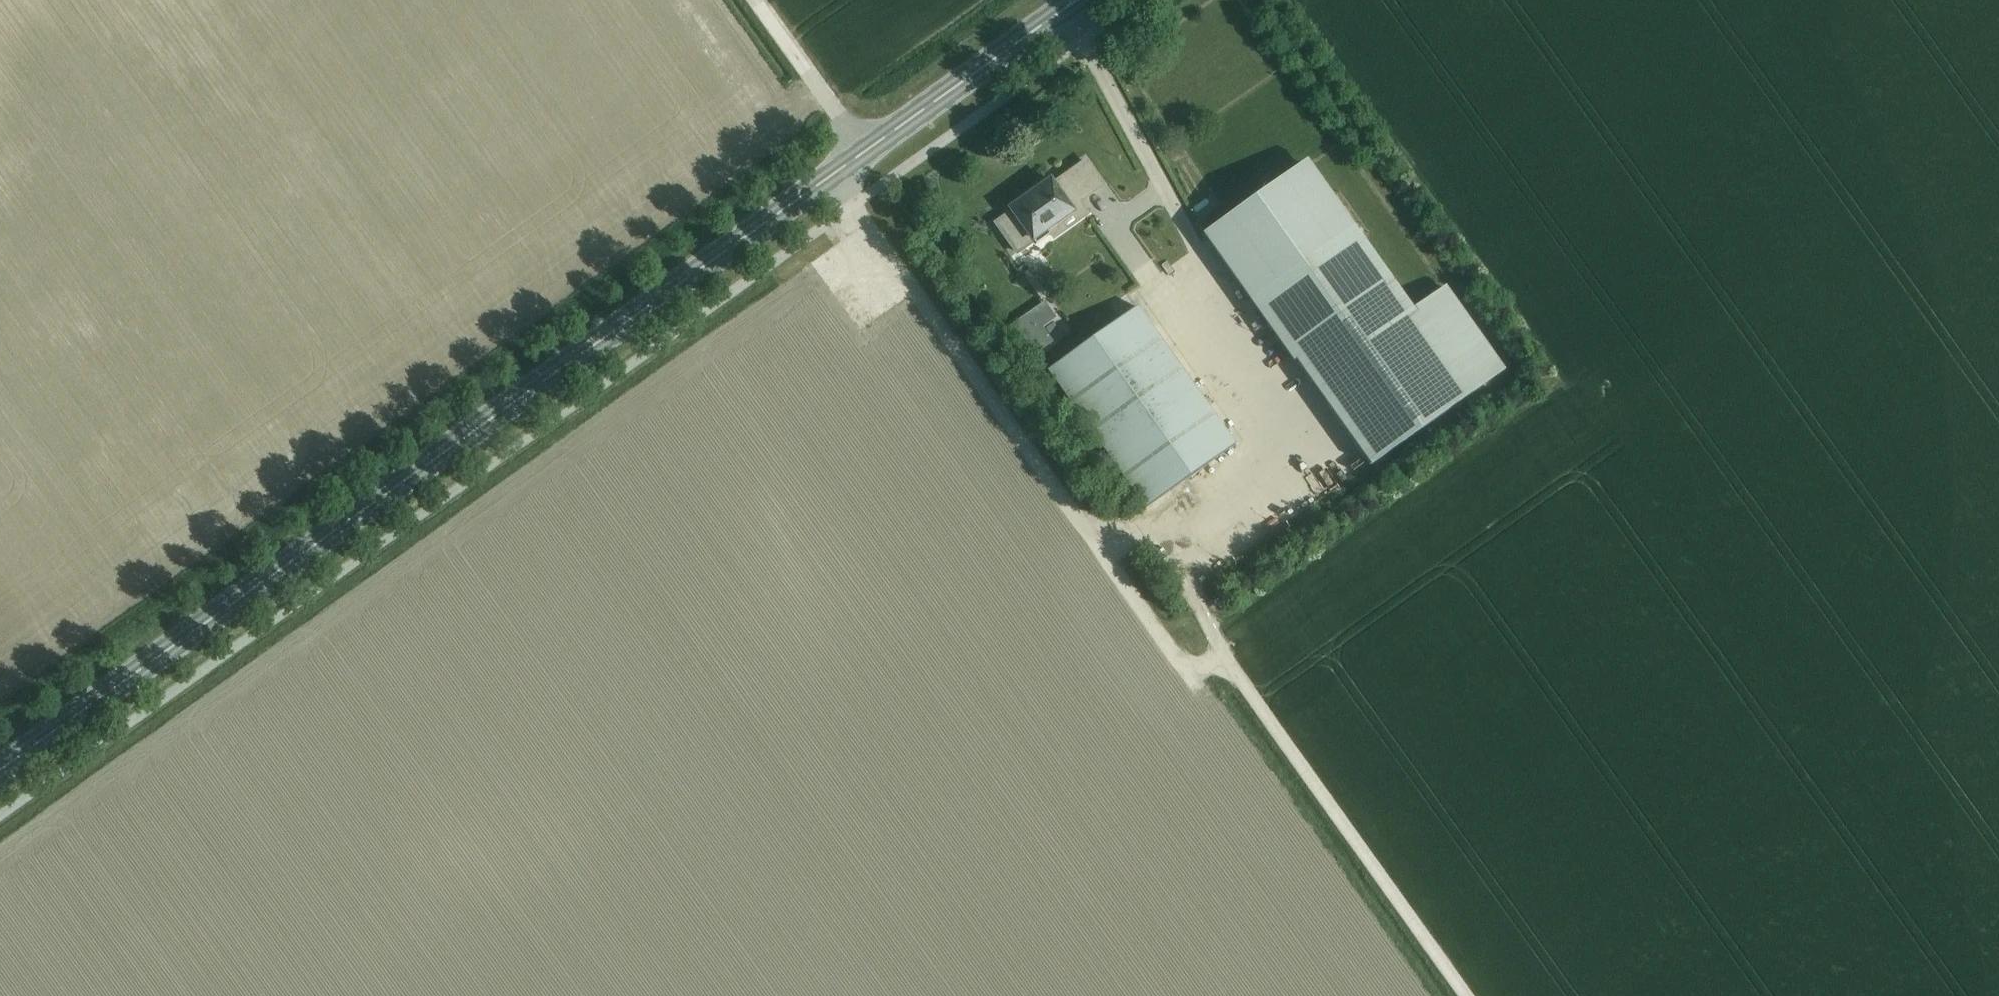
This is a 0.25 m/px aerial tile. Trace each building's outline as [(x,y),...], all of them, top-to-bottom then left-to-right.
[(996,223),(1017,252),(1033,241),(1036,245),(1051,234),(1048,230),(1074,212),(1071,208),(1104,185),(1087,162),(1055,184),(1052,179),(1011,208),(1014,211),(996,223)] [(1208,237),(1370,465),(1503,370),(1444,287),(1411,310),(1308,166),(1208,237)] [(1074,234),(1089,221),(1078,209),(1063,221),(1074,234)] [(1146,508),(1236,445),(1138,306),(1048,370),(1146,508)]
